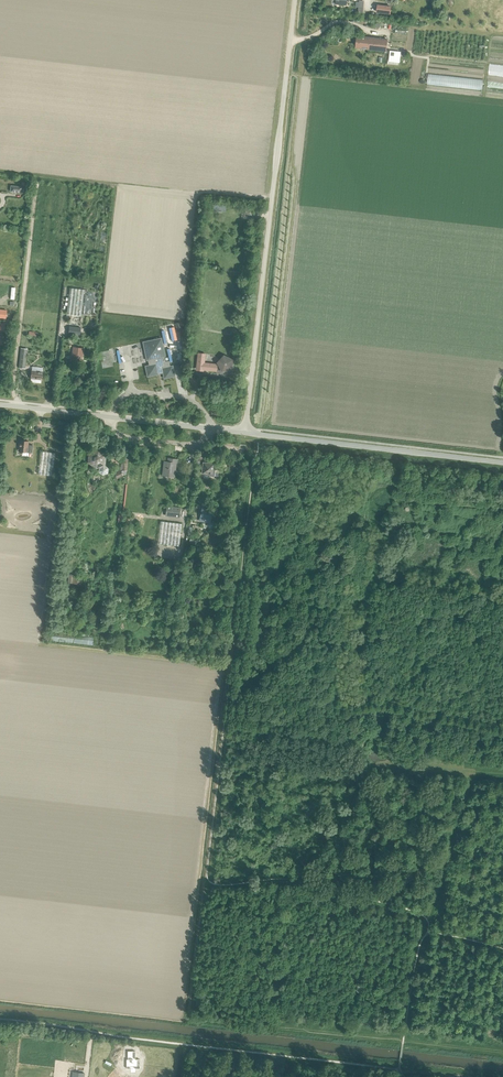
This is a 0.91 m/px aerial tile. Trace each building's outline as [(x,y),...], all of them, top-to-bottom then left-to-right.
[(378,5),(377,12),(390,13),(391,7),(378,5)] [(358,48),(386,51),(387,39),(360,36),(358,48)] [(400,52),(390,51),(389,60),(399,61),(400,52)] [(482,90),(483,80),(428,74),(427,83),(482,90)] [(236,203),(235,211),(252,212),(253,205),(236,203)] [(67,314),(81,316),(84,289),(70,288),(67,314)] [(79,335),(80,327),(69,326),(69,327),(68,333),(79,335)] [(163,372),(164,378),(175,376),(172,365),(170,366),(169,361),(165,362),(164,356),(165,356),(161,337),(143,341),(147,360),(148,360),(149,365),(145,366),(147,377),(158,374),(158,373),(163,372)] [(78,361),(81,362),(83,348),(73,347),(73,352),(73,353),(72,353),(72,359),(78,360),(78,361)] [(19,368),(24,368),(27,349),(21,348),(19,368)] [(196,369),(217,371),(221,370),(231,369),(232,360),(224,355),(217,362),(218,364),(217,364),(204,363),(205,354),(198,353),(196,369)] [(31,378),(41,380),(42,371),(32,370),(31,378)] [(22,451),(27,452),(29,441),(20,440),(19,448),(22,449),(22,451)] [(96,468),(99,466),(99,467),(98,472),(103,475),(108,473),(108,468),(104,465),(104,464),(105,455),(100,454),(101,452),(98,450),(90,453),(89,462),(96,468)] [(38,474),(52,476),(55,453),(41,451),(38,474)] [(163,474),(174,476),(175,463),(177,464),(178,459),(170,459),(170,462),(165,462),(163,474)] [(202,473),(212,474),(214,464),(203,462),(202,473)] [(166,515),(179,517),(180,508),(167,506),(166,515)] [(210,522),(211,518),(212,512),(202,511),(201,516),(200,516),(200,520),(210,522)] [(160,521),(158,543),(179,546),(182,524),(160,521)] [(134,1071),(135,1067),(139,1068),(140,1058),(135,1058),(135,1050),(127,1049),(127,1057),(126,1057),(125,1067),(130,1067),(130,1071),(134,1071)]
